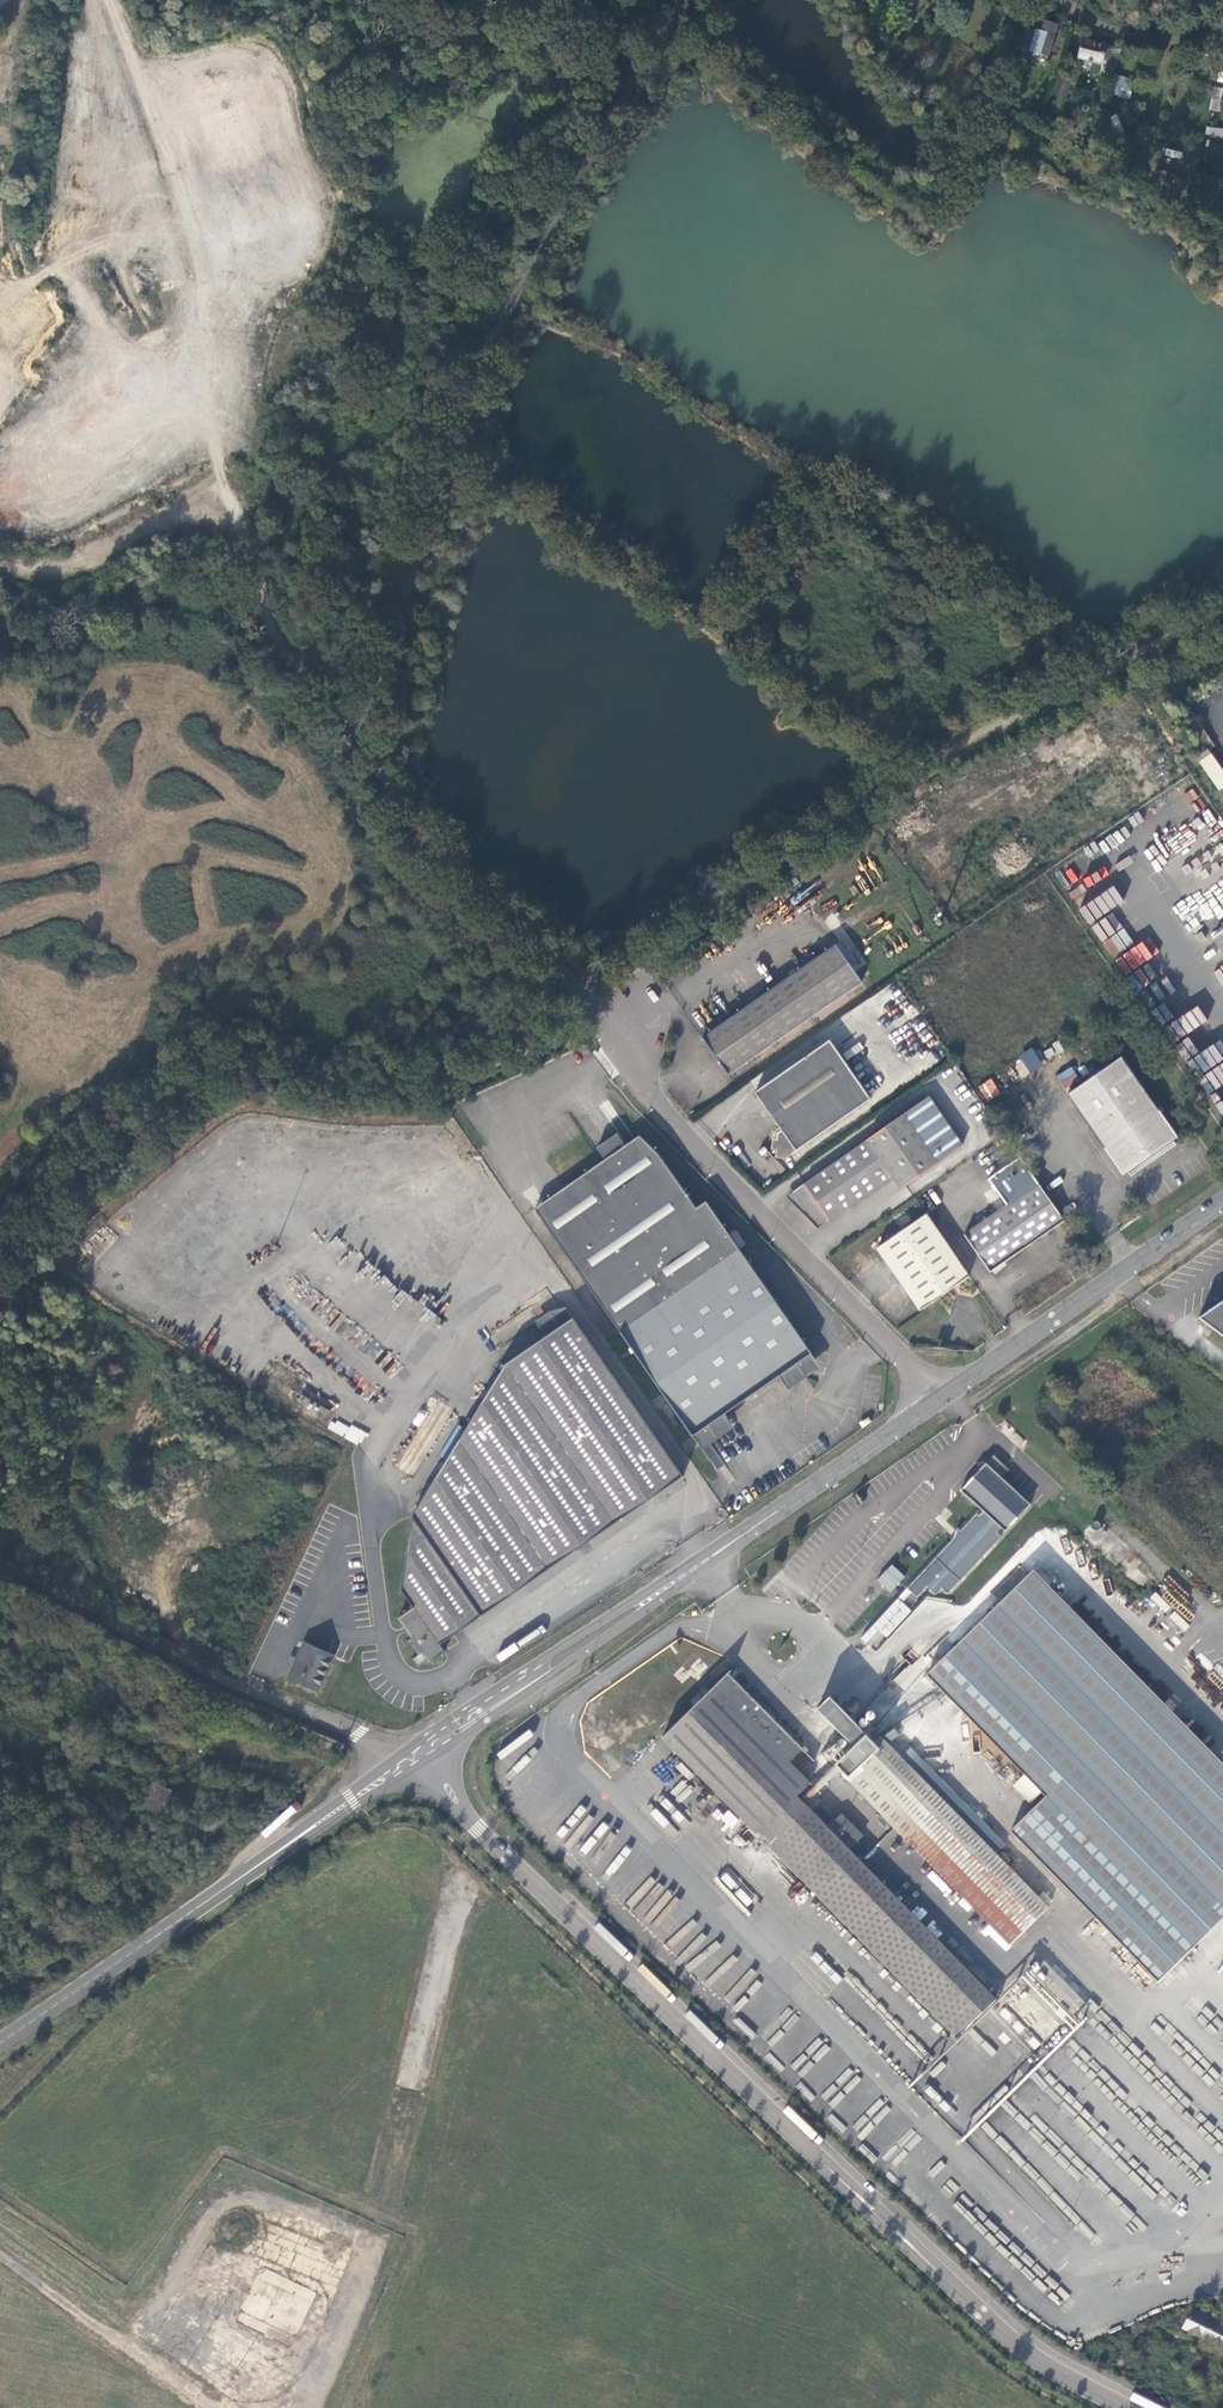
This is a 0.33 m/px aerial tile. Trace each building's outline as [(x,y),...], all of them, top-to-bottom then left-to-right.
[(1036,52),(1045,55),(1054,26),(1045,23),(1036,52)] [(1118,67),(1122,49),(1082,40),(1078,58),(1118,67)] [(1130,97),(1132,77),(1114,75),(1112,95),(1130,97)] [(1051,93),(1063,100),(1072,84),(1059,77),(1051,93)] [(10,105),(11,83),(0,83),(0,105),(10,105)] [(1222,88),(1211,87),(1209,110),(1220,111),(1222,88)] [(1199,752),(1222,789),(1222,764),(1210,745),(1199,752)] [(1189,802),(1198,798),(1193,789),(1184,793),(1189,802)] [(1133,941),(1122,928),(1117,933),(1104,917),(1090,928),(1114,956),(1133,941)] [(840,926),(834,931),(841,942),(837,944),(855,971),(865,965),(840,926)] [(1222,950),(1222,931),(1214,937),(1222,950)] [(1124,975),(1159,952),(1149,937),(1114,959),(1124,975)] [(700,1036),(724,1073),(857,980),(834,944),(700,1036)] [(1222,985),(1222,967),(1214,969),(1220,986),(1222,985)] [(772,1156),(782,1156),(868,1098),(828,1039),(752,1090),(776,1126),(771,1129),(768,1148),(773,1149),(772,1156)] [(846,1060),(863,1049),(857,1040),(840,1051),(846,1060)] [(1028,1073),(1043,1065),(1033,1047),(1019,1055),(1028,1073)] [(1069,1093),(1125,1174),(1178,1138),(1121,1057),(1069,1093)] [(1215,1089),(1222,1084),(1222,1062),(1205,1075),(1215,1089)] [(977,1087),(987,1102),(1001,1093),(990,1078),(977,1087)] [(814,1226),(819,1227),(891,1176),(901,1189),(963,1146),(929,1096),(787,1193),(788,1200),(800,1212),(802,1209),(814,1226)] [(533,1208),(557,1242),(693,1436),(812,1354),(708,1201),(692,1211),(658,1155),(639,1136),(592,1168),(533,1208)] [(991,1271),(1064,1220),(1038,1183),(966,1235),(991,1271)] [(920,1309),(969,1275),(926,1214),(877,1248),(920,1309)] [(1200,1318),(1222,1336),(1222,1302),(1200,1318)] [(413,1657),(417,1665),(425,1660),(428,1663),(444,1650),(440,1642),(683,1474),(573,1318),(506,1364),(457,1442),(412,1515),(402,1590),(413,1606),(399,1617),(407,1628),(404,1630),(409,1638),(408,1639),(410,1643),(413,1641),(420,1652),(413,1657)] [(862,1427),(871,1421),(868,1417),(862,1421),(862,1420),(859,1422),(862,1427)] [(365,1433),(335,1419),(330,1431),(360,1444),(365,1433)] [(398,1465),(409,1471),(427,1441),(416,1435),(398,1465)] [(702,1449),(717,1467),(723,1463),(708,1445),(702,1449)] [(1008,1471),(993,1456),(987,1463),(961,1490),(982,1509),(977,1515),(975,1514),(904,1587),(914,1597),(923,1586),(932,1594),(938,1588),(944,1594),(999,1537),(994,1533),(999,1527),(1004,1531),(1029,1505),(1001,1478),(1008,1471)] [(890,1593),(905,1576),(891,1564),(876,1580),(890,1593)] [(1222,1917),(1222,1763),(1036,1570),(928,1673),(1046,1795),(1012,1830),(1159,1980),(1222,1917)] [(874,1651),(911,1611),(897,1597),(860,1638),(874,1651)] [(288,1678),(316,1689),(333,1655),(304,1642),(297,1658),(292,1656),(283,1674),(289,1675),(288,1678)] [(916,1657),(893,1680),(902,1689),(925,1666),(916,1657)] [(664,1737),(957,2039),(996,2000),(849,1849),(862,1837),(841,1816),(828,1828),(807,1807),(820,1794),(790,1762),(802,1750),(729,1674),(664,1737)] [(1016,1857),(1005,1845),(996,1854),(891,1748),(871,1727),(864,1734),(857,1726),(848,1735),(854,1743),(847,1750),(857,1761),(844,1773),(1010,1946),(1047,1908),(1007,1866),(1016,1857)] [(996,1854),(1005,1845),(901,1739),(891,1748),(996,1854)] [(688,1780),(694,1775),(681,1761),(675,1766),(688,1780)] [(154,1783),(137,1815),(156,1825),(173,1791),(154,1783)] [(738,1834),(732,1839),(740,1848),(746,1842),(738,1834)] [(744,1911),(754,1901),(726,1871),(715,1881),(744,1911)] [(919,1906),(913,1913),(920,1920),(926,1913),(919,1906)] [(1084,2013),(1033,1967),(1001,2002),(1051,2048),(1084,2013)] [(974,2029),(969,2033),(991,2057),(996,2052),(974,2029)] [(1184,2327),(1205,2338),(1216,2316),(1213,2314),(1210,2315),(1194,2307),(1184,2327)] [(1205,2338),(1222,2348),(1222,2323),(1221,2322),(1221,2318),(1216,2316),(1205,2338)]
